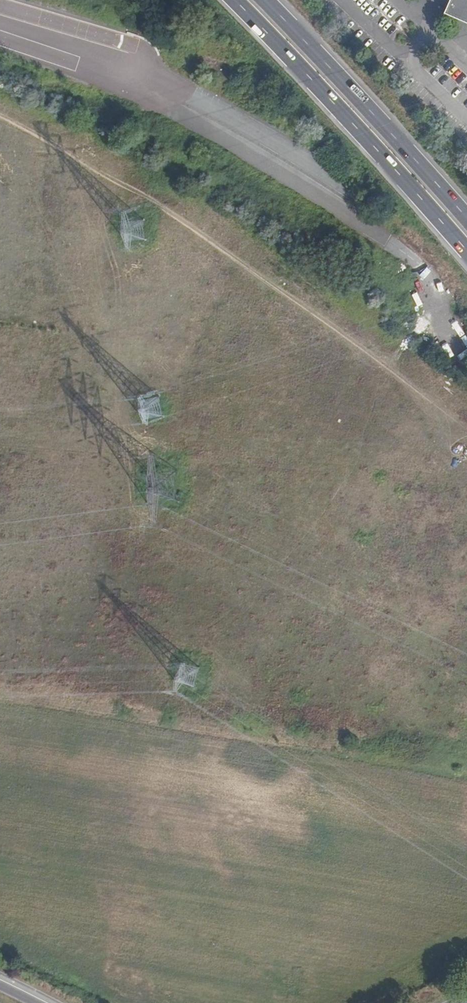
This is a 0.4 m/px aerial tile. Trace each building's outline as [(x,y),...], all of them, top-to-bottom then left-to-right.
[(446,12),(466,21),(466,0),(452,0),(446,12)]
